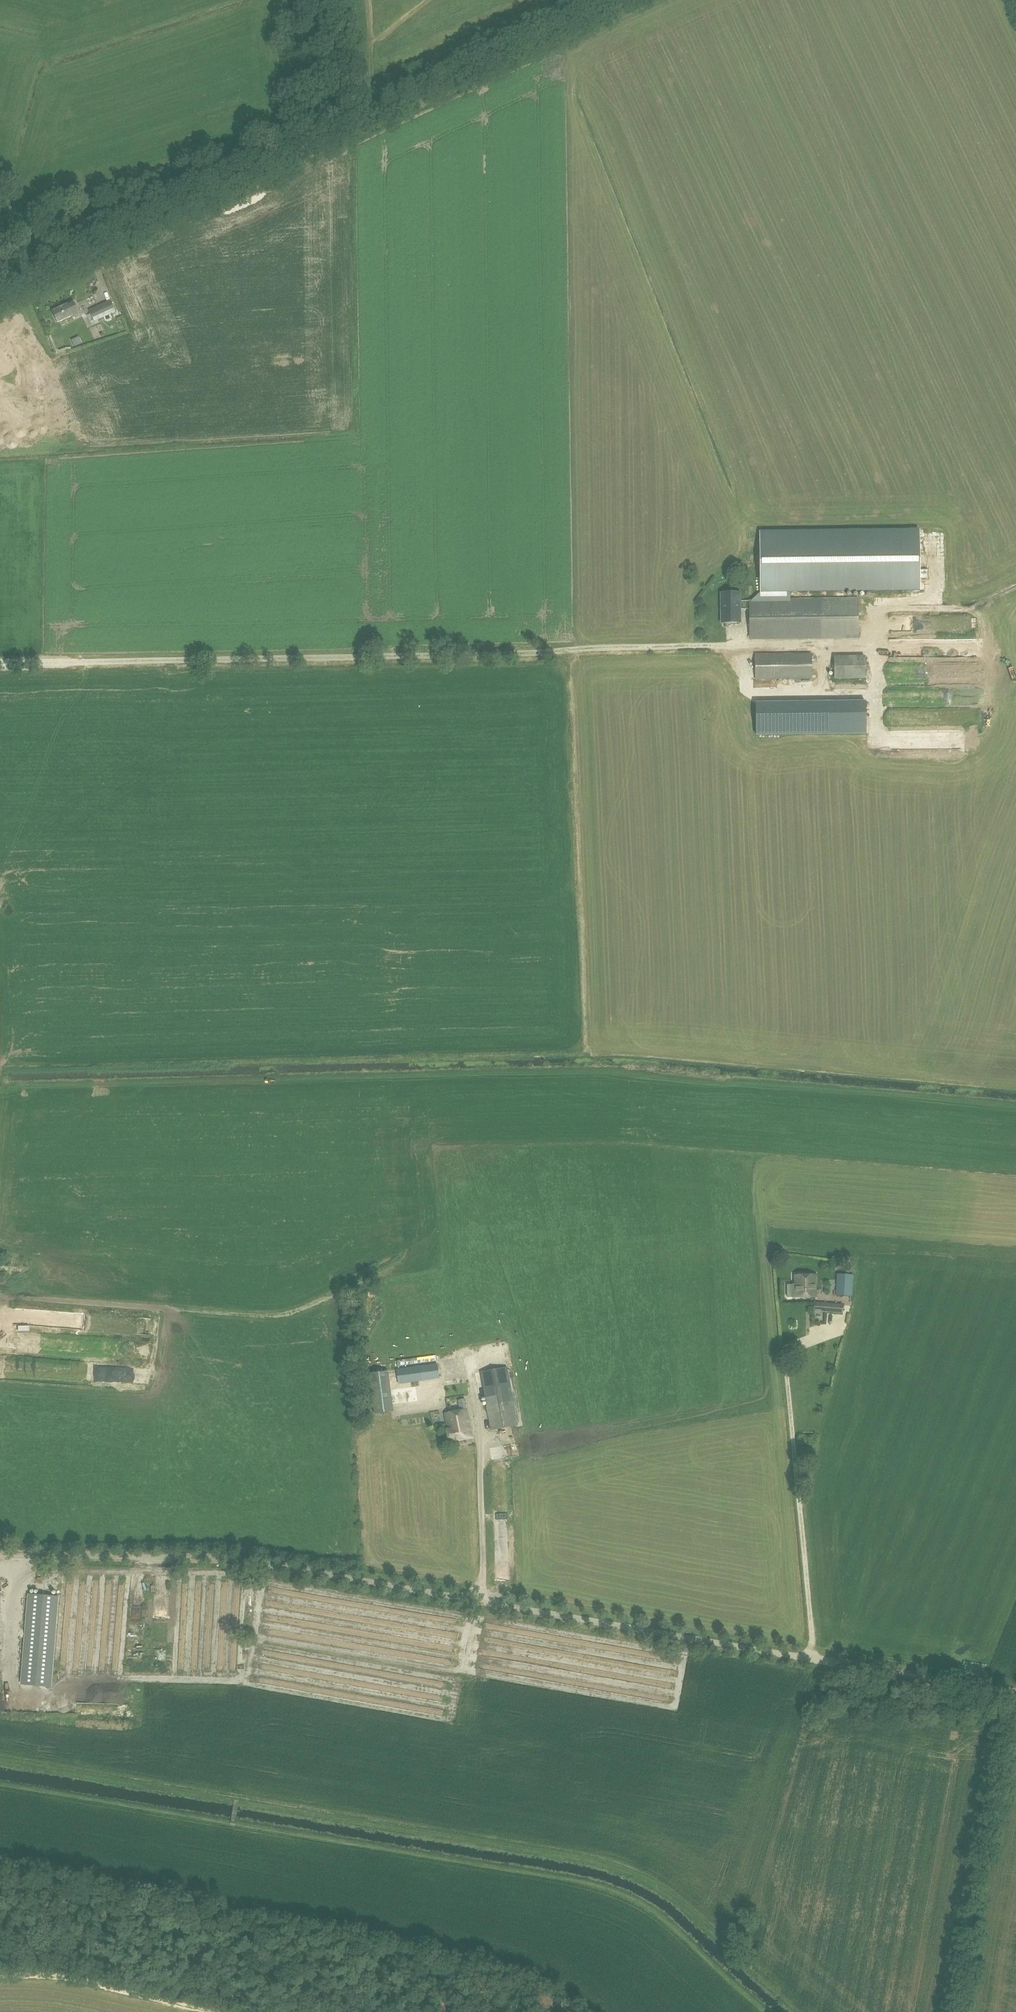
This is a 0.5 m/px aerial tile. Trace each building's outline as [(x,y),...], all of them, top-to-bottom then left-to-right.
[(90,312),(94,322),(116,313),(112,302),(90,312)] [(80,315),(75,303),(68,306),(68,305),(53,311),(58,323),(73,316),(73,318),(80,315)] [(741,592),(722,593),(722,623),(741,622),(741,609),(751,609),(751,639),(858,638),(857,599),(792,599),(792,592),(918,591),(918,530),(760,531),(760,592),(752,599),(751,600),(751,601),(741,601),(741,592)] [(756,655),(756,680),(812,679),(812,654),(756,655)] [(865,678),(865,656),(835,656),(835,678),(865,678)] [(939,702),(939,689),(927,689),(926,702),(939,702)] [(865,716),(864,707),(854,708),(855,717),(865,716)] [(837,1273),(836,1295),(851,1296),(852,1274),(851,1274),(852,1270),(849,1267),(849,1265),(840,1264),(839,1273),(837,1273)] [(795,1284),(793,1284),(787,1284),(787,1296),(789,1297),(816,1296),(815,1275),(795,1275),(795,1284)] [(843,1304),(814,1302),(813,1311),(842,1313),(843,1304)] [(147,1349),(142,1351),(147,1362),(152,1360),(147,1349)] [(477,1354),(491,1429),(521,1424),(518,1409),(514,1409),(503,1349),(477,1354)] [(398,1382),(439,1377),(437,1364),(397,1369),(398,1382)] [(391,1389),(389,1374),(388,1371),(369,1374),(374,1414),(394,1411),(393,1404),(390,1404),(383,1405),(382,1391),(381,1386),(387,1386),(388,1389),(391,1389)] [(447,1373),(451,1384),(456,1382),(453,1371),(447,1373)] [(472,1436),(466,1409),(465,1399),(458,1400),(460,1410),(445,1413),(448,1428),(446,1428),(448,1441),(472,1436)] [(85,1582),(77,1582),(76,1602),(84,1602),(85,1582)] [(44,1594),(44,1607),(52,1607),(52,1594),(44,1594)] [(29,1649),(25,1683),(54,1686),(61,1622),(61,1616),(54,1615),(54,1617),(40,1616),(37,1650),(29,1649)] [(168,1654),(157,1655),(158,1663),(169,1662),(168,1654)] [(9,1687),(9,1674),(4,1674),(4,1665),(0,1665),(0,1687),(9,1687)]
